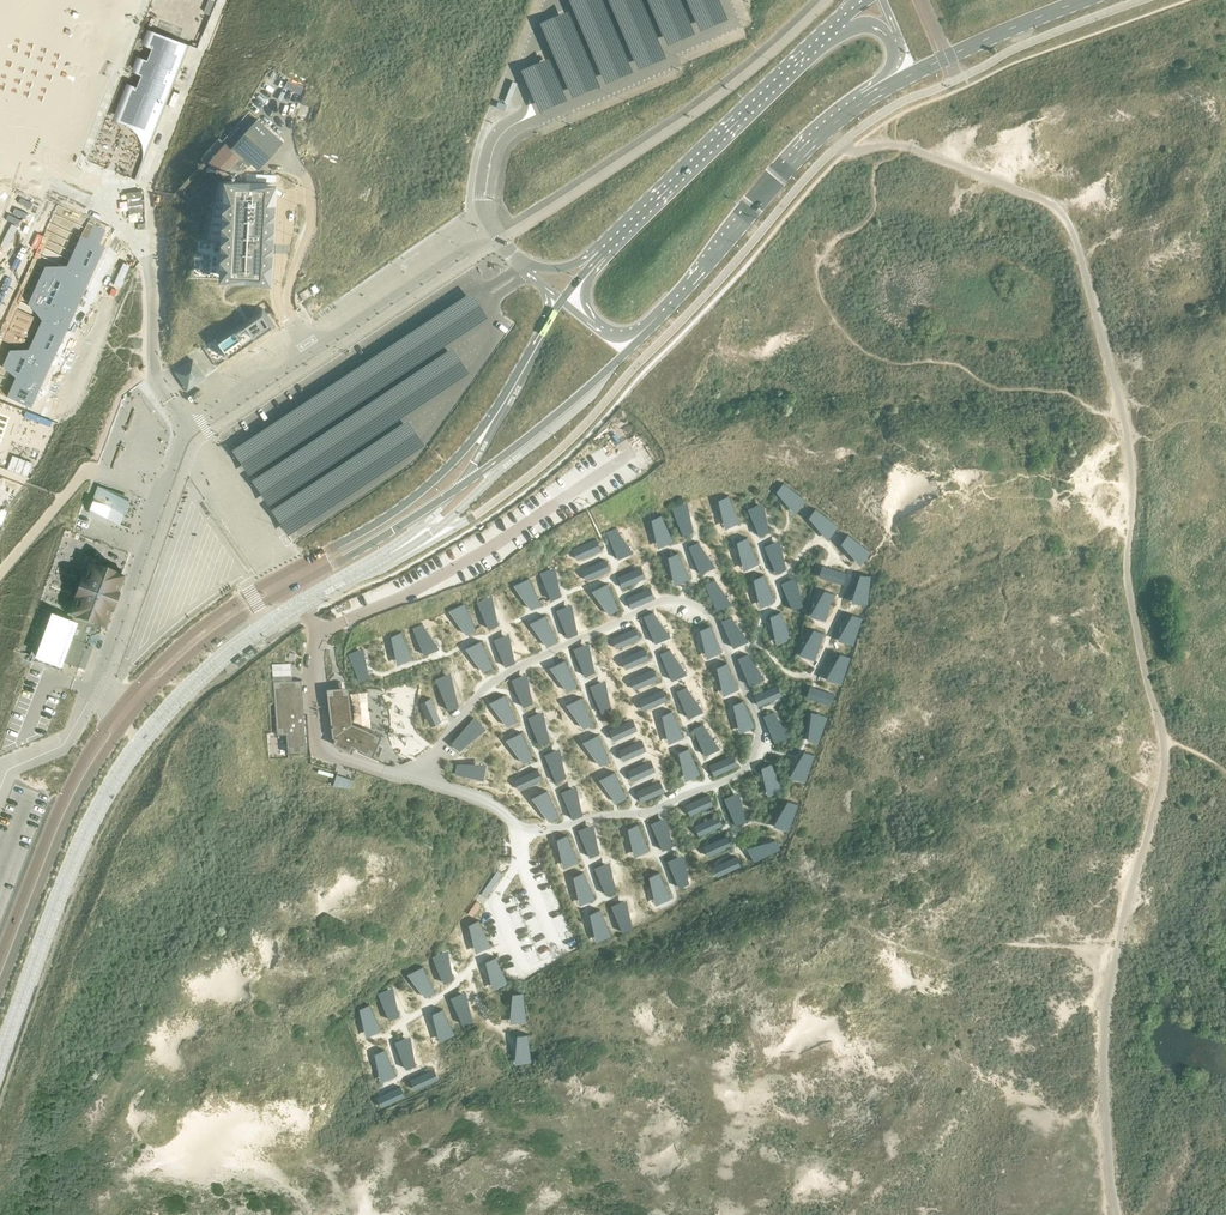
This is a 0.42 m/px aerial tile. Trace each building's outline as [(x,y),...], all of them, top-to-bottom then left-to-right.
[(144,27),(183,42),(200,48),(219,0),(155,0),(144,27)] [(130,84),(119,112),(123,113),(125,119),(130,123),(145,129),(145,130),(152,132),(154,133),(155,133),(174,85),(172,85),(173,82),(175,82),(184,59),(182,59),(187,46),(189,46),(189,45),(188,45),(188,46),(151,31),(145,45),(152,48),(147,61),(140,58),(135,72),(142,75),(137,87),(130,84)] [(305,89),(302,103),(314,105),(317,91),(305,89)] [(210,160),(226,174),(229,171),(234,175),(246,169),(250,164),(247,161),(250,158),(259,166),(283,140),(259,118),(231,148),(225,143),(210,160)] [(228,182),(223,276),(269,278),(273,184),(228,182)] [(121,212),(143,212),(142,191),(121,192),(121,212)] [(0,393),(0,396),(53,421),(132,246),(78,223),(0,393)] [(299,293),(303,300),(311,294),(307,288),(299,293)] [(266,307),(218,340),(230,357),(277,325),(266,307)] [(245,384),(269,374),(266,368),(243,379),(245,384)] [(31,478),(53,421),(0,396),(0,467),(31,478)] [(144,420),(136,450),(142,451),(150,422),(144,420)] [(223,461),(232,455),(226,446),(217,452),(223,461)] [(784,481),(777,489),(800,508),(807,499),(784,481)] [(90,513),(117,523),(126,499),(99,489),(92,505),(90,513)] [(728,494),(718,498),(730,525),(740,521),(728,494)] [(757,503),(747,507),(760,534),(769,530),(757,503)] [(682,504),(672,508),(684,535),(694,531),(682,504)] [(816,507),(809,515),(832,534),(839,525),(816,507)] [(662,513),(652,518),(664,545),(674,540),(662,513)] [(616,527),(606,531),(619,558),(628,554),(616,527)] [(848,533),(841,541),(864,560),(871,551),(848,533)] [(747,535),(737,540),(749,567),(759,562),(747,535)] [(597,538),(578,546),(583,557),(602,549),(597,538)] [(774,540),(764,544),(776,571),(786,567),(774,540)] [(698,541),(688,545),(700,572),(710,568),(698,541)] [(678,550),(668,555),(680,582),(690,577),(678,550)] [(605,558),(587,566),(591,577),(610,569),(605,558)] [(828,565),(824,577),(844,583),(847,572),(828,565)] [(550,567),(540,571),(552,598),(562,594),(550,567)] [(637,567),(618,576),(623,587),(642,579),(637,567)] [(89,568),(71,617),(101,628),(119,579),(89,568)] [(861,572),(858,602),(868,603),(872,574),(861,572)] [(763,573),(754,577),(766,604),(775,600),(763,573)] [(791,577),(781,582),(793,609),(803,604),(791,577)] [(531,578),(521,583),(533,610),(543,605),(531,578)] [(715,578),(705,582),(717,609),(727,605),(715,578)] [(608,584),(599,588),(611,615),(620,610),(608,584)] [(646,589),(627,597),(632,608),(651,600),(646,589)] [(825,589),(816,616),(826,620),(835,592),(825,589)] [(487,596),(477,600),(489,627),(499,623),(487,596)] [(463,600),(453,604),(465,631),(475,627),(463,600)] [(567,604),(557,609),(569,636),(579,631),(567,604)] [(780,611),(770,615),(782,642),(792,638),(780,611)] [(654,612),(644,617),(656,644),(666,639),(654,612)] [(853,613),(843,641),(853,644),(863,616),(853,613)] [(61,662),(78,668),(90,638),(98,634),(99,635),(101,628),(71,617),(69,622),(48,615),(31,661),(58,671),(61,662)] [(546,615),(537,619),(549,646),(558,642),(546,615)] [(731,615),(721,619),(733,646),(743,642),(731,615)] [(423,622),(413,626),(425,653),(435,649),(423,622)] [(710,624),(701,629),(713,656),(723,651),(710,624)] [(636,627),(617,635),(622,646),(641,638),(636,627)] [(814,628),(805,656),(815,659),(825,631),(814,628)] [(399,630),(390,634),(402,661),(411,656),(399,630)] [(503,634),(493,638),(505,665),(515,661),(503,634)] [(482,639),(472,644),(484,671),(494,666),(482,639)] [(584,642),(574,647),(586,674),(596,669),(584,642)] [(645,647),(626,655),(631,666),(650,658),(645,647)] [(670,649),(660,653),(672,680),(682,676),(670,649)] [(357,650),(347,654),(359,681),(369,677),(357,650)] [(747,652),(738,657),(750,684),(759,679),(747,652)] [(841,652),(831,680),(842,684),(851,656),(841,652)] [(566,659),(557,664),(569,691),(579,686),(566,659)] [(727,662),(717,666),(729,693),(739,688),(727,662)] [(292,663),(272,664),(273,676),(292,675),(292,663)] [(654,667),(635,675),(640,686),(659,678),(654,667)] [(522,674),(512,679),(524,706),(534,701),(522,674)] [(447,677),(437,682),(449,709),(459,704),(447,677)] [(307,751),(304,715),(301,715),(299,682),(291,683),(291,680),(301,680),(301,679),(273,681),(277,734),(286,733),(288,752),(307,751)] [(600,681),(591,685),(603,712),(612,708),(600,681)] [(686,685),(676,690),(688,716),(698,712),(686,685)] [(773,686),(754,694),(759,705),(778,697),(773,686)] [(816,687),(812,698),(831,705),(835,693),(816,687)] [(343,692),(342,688),(334,689),(335,693),(328,694),(331,714),(333,735),(334,742),(352,750),(354,745),(379,755),(383,745),(377,743),(381,734),(352,721),(349,692),(343,692)] [(663,688),(644,696),(649,707),(668,699),(663,688)] [(506,694),(496,698),(508,725),(518,721),(506,694)] [(583,696),(573,700),(585,727),(595,723),(583,696)] [(431,697),(420,702),(429,720),(440,715),(431,697)] [(743,699),(733,703),(746,730),(755,726),(743,699)] [(672,709),(662,713),(674,740),(684,736),(672,709)] [(772,710),(763,715),(775,742),(785,737),(772,710)] [(538,711),(528,715),(540,742),(550,738),(538,711)] [(818,712),(808,739),(818,743),(828,715),(818,712)] [(469,718),(450,741),(459,748),(477,725),(469,718)] [(629,720),(610,728),(615,739),(633,731),(629,720)] [(703,723),(693,727),(705,754),(715,749),(703,723)] [(522,731),(513,735),(525,762),(535,757),(522,731)] [(598,733),(588,737),(600,764),(610,760),(598,733)] [(638,740),(619,748),(624,759),(642,751),(638,740)] [(688,746),(678,751),(691,778),(700,773),(688,746)] [(555,749),(545,753),(557,780),(567,775),(555,749)] [(805,750),(795,778),(805,781),(815,754),(805,750)] [(733,754),(709,765),(714,776),(738,765),(733,754)] [(647,761),(628,769),(633,780),(651,772),(647,761)] [(456,762),(454,773),(483,778),(485,768),(456,762)] [(771,762),(761,766),(773,793),(783,789),(771,762)] [(356,776),(314,765),(310,778),(353,789),(356,776)] [(538,767),(519,775),(524,786),(543,778),(538,767)] [(614,770),(605,774),(617,801),(626,796),(614,770)] [(656,782),(637,790),(642,801),(661,793),(656,782)] [(570,786),(561,790),(573,817),(583,813),(570,786)] [(547,788),(537,793),(549,820),(559,815),(547,788)] [(734,792),(724,797),(736,823),(746,819),(734,792)] [(709,793),(690,801),(695,813),(714,804),(709,793)] [(788,799),(778,827),(788,831),(798,803),(788,799)] [(718,814),(700,822),(704,833),(723,825),(718,814)] [(660,817),(651,822),(663,849),(673,844),(660,817)] [(638,823),(628,827),(640,854),(650,849),(638,823)] [(588,825),(578,829),(590,856),(600,852),(588,825)] [(567,834),(557,839),(568,865),(578,861),(567,834)] [(727,834),(708,842),(713,853),(732,845),(727,834)] [(775,838),(749,852),(754,861),(780,848),(775,838)] [(677,855),(667,859),(679,886),(689,881),(677,855)] [(736,855),(717,863),(722,874),(741,866),(736,855)] [(604,863),(594,868),(606,894),(616,890),(604,863)] [(659,871),(649,876),(661,902),(670,898),(659,871)] [(583,872),(573,876),(585,902),(595,898),(583,872)] [(621,901),(611,906),(623,932),(633,928),(621,901)] [(600,909),(590,913),(601,940),(611,935),(600,909)] [(478,919),(469,924),(481,950),(490,945),(478,919)] [(442,952),(432,956),(444,982),(454,978),(442,952)] [(495,956),(486,961),(498,987),(507,982),(495,956)] [(423,966),(413,970),(425,997),(435,992),(423,966)] [(387,989),(378,993),(389,1019),(399,1015),(387,989)] [(523,992),(512,993),(515,1022),(526,1021),(523,992)] [(460,993),(451,998),(463,1024),(472,1019),(460,993)] [(369,1003),(359,1008),(371,1034),(381,1030),(369,1003)] [(442,1008),(432,1013),(445,1039),(454,1034),(442,1008)] [(528,1033),(517,1035),(520,1063),(531,1062),(528,1033)] [(405,1037),(395,1042),(406,1068),(416,1064),(405,1037)] [(385,1049),(375,1053),(386,1080),(396,1075),(385,1049)] [(428,1072),(411,1080),(415,1089),(432,1082),(428,1072)] [(401,1086),(384,1094),(388,1103),(405,1096),(401,1086)]
